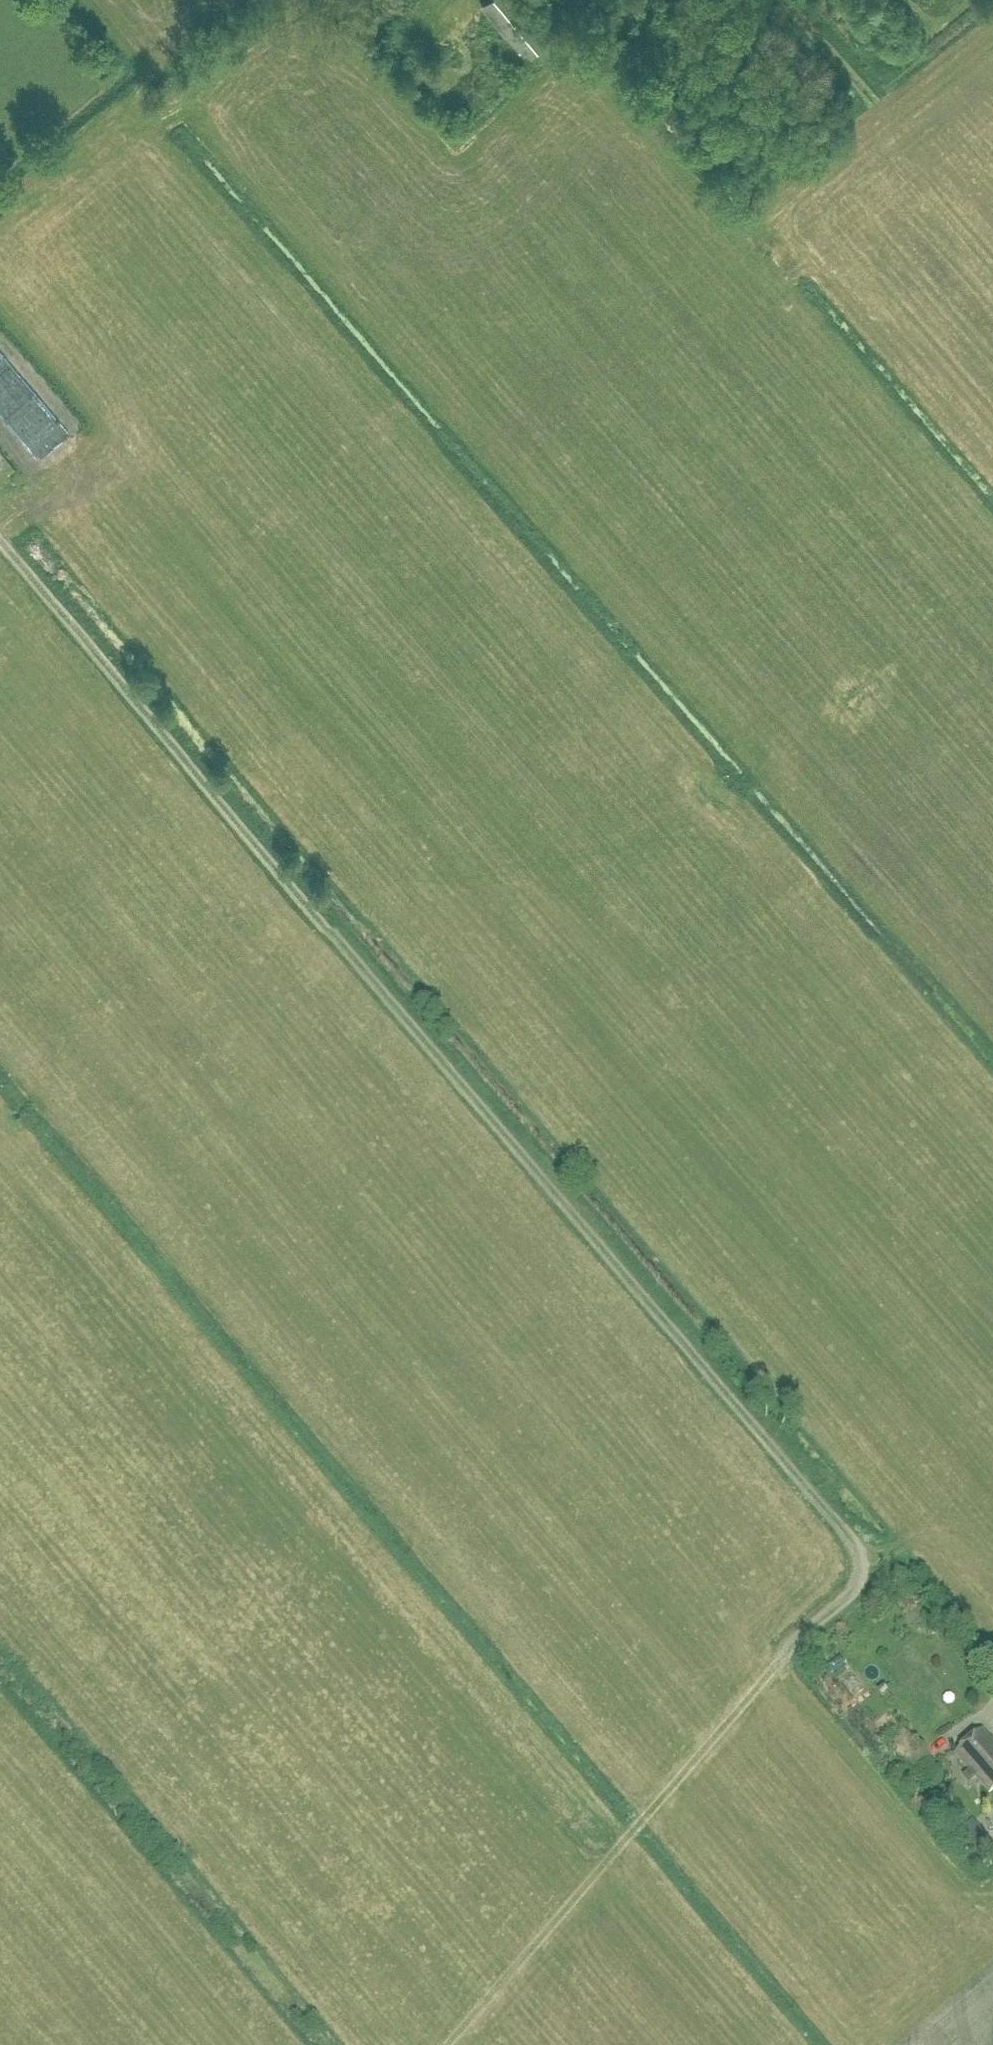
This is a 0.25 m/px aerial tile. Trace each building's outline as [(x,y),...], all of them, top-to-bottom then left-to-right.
[(550,37),(519,0),(489,0),(483,5),(527,57),(550,37)] [(992,1791),(992,1744),(982,1731),(954,1755),(989,1795),(992,1791)] [(893,1753),(908,1740),(902,1732),(887,1746),(893,1753)] [(992,1860),(992,1844),(973,1820),(956,1836),(983,1868),(992,1860)]
